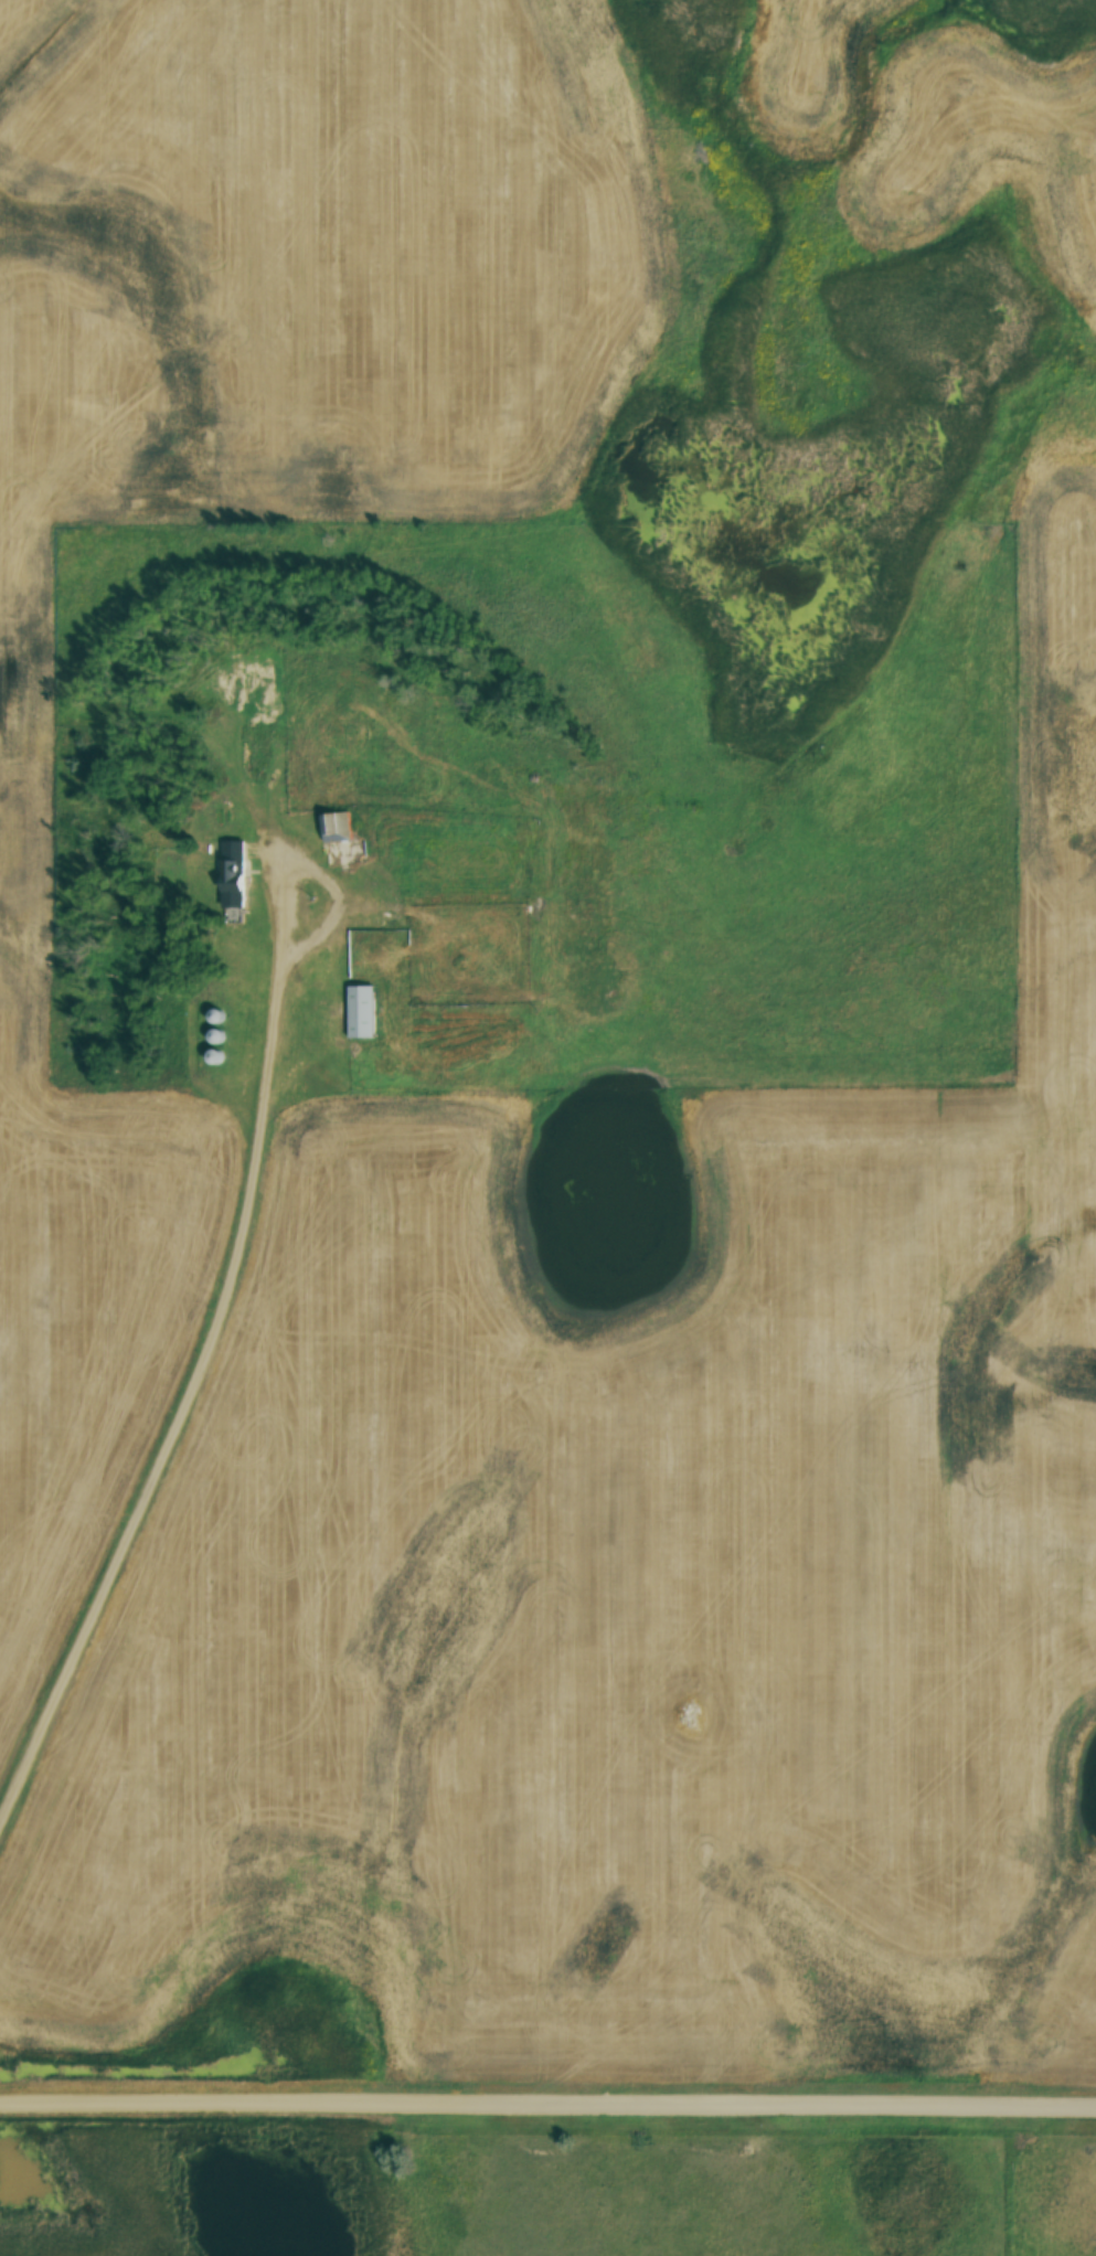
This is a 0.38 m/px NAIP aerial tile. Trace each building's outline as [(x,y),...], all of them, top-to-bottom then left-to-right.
[(326,839),(352,839),(352,811),(326,811),(326,839)] [(221,906),(244,905),(244,839),(221,839),(221,906)] [(347,1036),(373,1036),(373,985),(347,985),(347,1036)]
